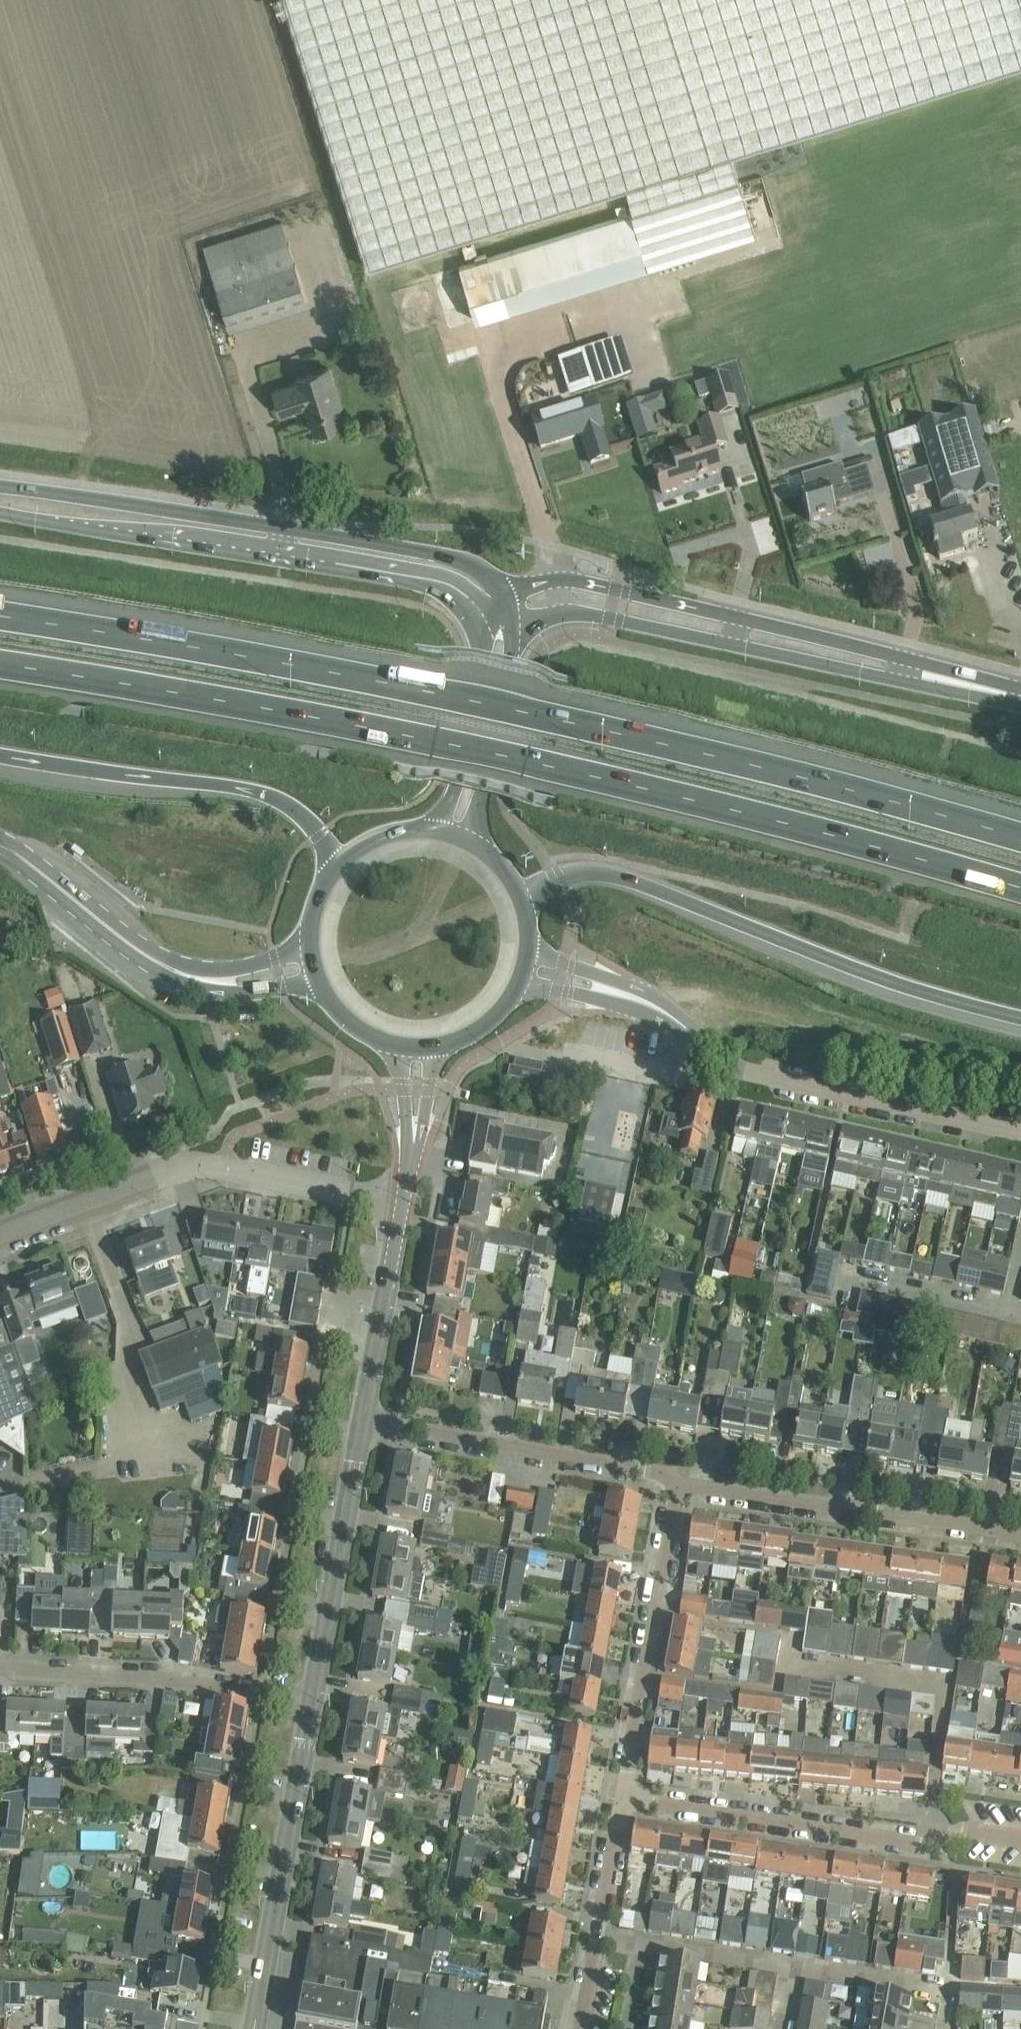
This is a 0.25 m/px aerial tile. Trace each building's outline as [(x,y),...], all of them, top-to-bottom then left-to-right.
[(368,268),(624,188),(712,161),(730,155),(735,153),(799,133),(1020,64),(1020,0),(285,0),(368,268)] [(730,155),(712,161),(624,188),(631,213),(459,266),(475,320),(754,234),(730,155)] [(281,222),(203,247),(229,329),(307,303),(281,222)] [(440,300),(411,290),(401,316),(430,327),(440,300)] [(617,341),(580,353),(592,390),(629,378),(617,341)] [(273,391),(275,395),(281,414),(305,406),(314,431),(342,422),(337,406),(340,405),(328,368),(296,378),(298,383),(273,391)] [(531,372),(522,375),(525,383),(533,380),(531,372)] [(727,444),(719,420),(740,413),(728,375),(704,383),(709,396),(716,418),(699,424),(705,443),(671,453),(673,461),(654,467),(662,493),(682,486),(682,484),(721,471),(714,448),(727,444)] [(704,383),(695,386),(699,399),(709,396),(704,383)] [(648,400),(629,406),(639,440),(658,434),(648,400)] [(899,400),(890,402),(893,412),(902,409),(899,400)] [(595,401),(533,420),(541,447),(582,434),(591,463),(609,457),(601,428),(603,428),(595,401)] [(977,411),(975,412),(920,428),(948,520),(970,513),(966,498),(999,488),(1000,491),(1001,491),(988,445),(977,411)] [(806,493),(802,494),(810,521),(836,513),(833,502),(839,500),(839,502),(852,498),(842,464),(802,476),(806,493)] [(942,558),(964,551),(967,550),(963,539),(979,534),(973,512),(970,513),(948,520),(932,524),(936,538),(934,539),(937,547),(939,546),(942,558)] [(59,990),(44,995),(50,1013),(65,1008),(59,990)] [(96,1004),(69,1012),(83,1058),(110,1049),(96,1004)] [(42,1023),(58,1069),(80,1061),(65,1016),(42,1023)] [(510,1068),(508,1077),(543,1085),(545,1075),(541,1074),(543,1065),(516,1059),(514,1069),(510,1068)] [(10,1095),(0,1062),(0,1098),(10,1095)] [(143,1074),(140,1065),(109,1075),(124,1123),(155,1113),(150,1097),(165,1092),(158,1069),(143,1074)] [(30,1105),(22,1081),(22,1080),(14,1082),(38,1159),(67,1150),(51,1099),(51,1098),(30,1105)] [(54,1082),(47,1084),(51,1098),(51,1099),(59,1097),(54,1082)] [(688,1099),(683,1122),(666,1118),(663,1134),(684,1139),(680,1153),(696,1157),(700,1139),(706,1140),(714,1106),(688,1099)] [(755,1160),(765,1114),(742,1109),(735,1139),(747,1141),(743,1157),(755,1160)] [(782,1149),(789,1119),(765,1114),(755,1160),(778,1165),(781,1149),(782,1149)] [(625,1153),(627,1142),(632,1123),(602,1116),(596,1146),(625,1153)] [(805,1155),(812,1125),(789,1119),(782,1149),(805,1155)] [(0,1124),(0,1145),(1,1146),(3,1146),(12,1177),(33,1170),(23,1138),(15,1140),(9,1121),(0,1124)] [(549,1164),(550,1159),(555,1156),(556,1146),(553,1144),(554,1138),(504,1129),(504,1128),(478,1123),(469,1169),(496,1174),(497,1168),(542,1176),(544,1163),(549,1164)] [(812,1125),(805,1155),(801,1171),(825,1177),(835,1130),(812,1125)] [(833,1175),(857,1180),(867,1137),(843,1132),(833,1175)] [(857,1180),(880,1186),(883,1172),(890,1142),(867,1137),(857,1180)] [(913,1148),(890,1142),(883,1172),(880,1186),(903,1191),(913,1148)] [(12,1177),(3,1146),(1,1146),(0,1145),(0,1181),(12,1177)] [(913,1148),(903,1191),(902,1199),(913,1201),(915,1191),(927,1194),(936,1153),(913,1148)] [(613,1173),(617,1156),(600,1152),(597,1169),(613,1173)] [(691,1190),(709,1195),(719,1155),(707,1152),(702,1172),(695,1171),(691,1190)] [(936,1153),(927,1194),(925,1206),(948,1211),(950,1199),(960,1158),(936,1153)] [(974,1205),(983,1163),(960,1158),(950,1199),(974,1205)] [(983,1163),(974,1205),(997,1210),(999,1199),(1006,1168),(983,1163)] [(1006,1168),(999,1199),(997,1210),(996,1214),(1019,1220),(1020,1212),(1020,1172),(1006,1168)] [(460,1222),(486,1227),(499,1230),(502,1211),(489,1209),(492,1193),(508,1196),(510,1183),(471,1176),(465,1209),(463,1209),(460,1222)] [(607,1228),(616,1193),(587,1185),(578,1221),(607,1228)] [(636,1209),(633,1222),(644,1225),(648,1211),(636,1209)] [(703,1254),(723,1258),(732,1219),(712,1215),(703,1254)] [(234,1262),(236,1263),(242,1224),(207,1218),(203,1244),(206,1244),(203,1260),(233,1265),(234,1262)] [(432,1264),(469,1271),(480,1273),(485,1245),(532,1253),(533,1251),(535,1238),(535,1236),(499,1230),(486,1227),(460,1222),(457,1237),(438,1234),(432,1264)] [(274,1256),(279,1231),(242,1224),(236,1263),(270,1269),(273,1256),(274,1256)] [(274,1256),(273,1256),(270,1269),(270,1270),(298,1275),(295,1291),(323,1296),(326,1280),(306,1276),(313,1237),(279,1231),(274,1256)] [(314,1232),(313,1237),(306,1276),(326,1280),(329,1266),(334,1236),(314,1232)] [(127,1248),(139,1280),(145,1296),(177,1283),(170,1264),(172,1263),(171,1261),(182,1257),(172,1233),(160,1237),(160,1236),(127,1248)] [(535,1238),(533,1251),(537,1252),(536,1255),(554,1258),(557,1242),(535,1238)] [(886,1269),(890,1253),(892,1246),(868,1240),(866,1248),(863,1263),(886,1269)] [(840,1258),(863,1263),(866,1248),(843,1242),(840,1258)] [(909,1274),(913,1258),(890,1253),(886,1269),(909,1274)] [(731,1264),(729,1276),(752,1281),(757,1260),(734,1254),(731,1264)] [(913,1256),(913,1258),(909,1274),(932,1279),(936,1261),(913,1256)] [(937,1256),(936,1261),(932,1279),(955,1285),(961,1261),(937,1256)] [(716,1260),(713,1272),(729,1276),(731,1264),(716,1260)] [(810,1277),(834,1283),(838,1266),(814,1261),(810,1277)] [(984,1266),(961,1261),(955,1285),(978,1290),(984,1266)] [(433,1310),(461,1315),(469,1271),(432,1264),(427,1295),(436,1296),(433,1310)] [(0,1299),(0,1305),(5,1319),(14,1345),(15,1345),(35,1338),(31,1327),(40,1324),(39,1322),(80,1308),(87,1326),(108,1319),(96,1287),(71,1296),(67,1284),(60,1265),(40,1273),(41,1276),(26,1282),(29,1292),(20,1295),(19,1293),(0,1299)] [(1007,1272),(984,1266),(978,1290),(1001,1296),(1007,1272)] [(760,1282),(773,1286),(774,1280),(778,1281),(779,1275),(762,1271),(760,1282)] [(774,1280),(773,1286),(800,1292),(803,1281),(779,1275),(778,1281),(774,1280)] [(834,1283),(810,1277),(807,1294),(831,1299),(834,1283)] [(517,1338),(516,1341),(536,1345),(547,1284),(526,1281),(522,1308),(519,1325),(517,1338)] [(720,1304),(725,1301),(726,1296),(723,1291),(717,1290),(713,1293),(711,1298),(714,1303),(720,1304)] [(295,1291),(292,1307),(320,1311),(323,1296),(295,1291)] [(856,1312),(868,1315),(873,1293),(861,1291),(856,1312)] [(873,1293),(868,1315),(880,1317),(885,1296),(873,1293)] [(896,1298),(885,1296),(880,1317),(891,1320),(896,1298)] [(259,1301),(233,1297),(229,1313),(255,1318),(259,1301)] [(908,1301),(896,1298),(891,1320),(903,1323),(908,1301)] [(802,1317),(805,1301),(790,1299),(788,1308),(793,1316),(802,1317)] [(903,1323),(914,1325),(919,1304),(908,1301),(903,1323)] [(914,1325),(926,1328),(930,1306),(919,1304),(914,1325)] [(930,1306),(926,1328),(937,1330),(942,1309),(930,1306)] [(317,1329),(320,1311),(292,1307),(289,1324),(317,1329)] [(954,1312),(942,1309),(937,1330),(949,1333),(954,1312)] [(224,1387),(217,1367),(222,1365),(209,1330),(208,1331),(201,1310),(186,1316),(193,1336),(141,1355),(161,1411),(184,1402),(191,1423),(222,1411),(214,1391),(224,1387)] [(422,1322),(416,1353),(461,1361),(465,1361),(468,1346),(456,1343),(459,1324),(471,1326),(473,1317),(461,1315),(433,1310),(431,1324),(427,1323),(422,1322)] [(844,1312),(841,1327),(858,1330),(861,1316),(844,1312)] [(954,1312),(949,1333),(960,1336),(965,1314),(954,1312)] [(263,1313),(261,1320),(273,1322),(275,1315),(263,1313)] [(960,1336),(971,1338),(976,1317),(965,1314),(960,1336)] [(971,1338),(983,1341),(988,1320),(976,1317),(971,1338)] [(988,1320),(983,1341),(994,1344),(999,1322),(988,1320)] [(237,1325),(218,1321),(215,1335),(235,1339),(237,1325)] [(502,1336),(517,1339),(519,1325),(505,1322),(502,1336)] [(994,1344),(1005,1346),(1010,1325),(999,1322),(994,1344)] [(257,1327),(255,1340),(272,1343),(272,1345),(280,1347),(275,1376),(305,1381),(311,1351),(306,1350),(309,1336),(289,1333),(284,1332),(274,1330),(257,1327)] [(722,1354),(714,1398),(726,1400),(726,1404),(724,1414),(720,1434),(745,1438),(751,1401),(753,1393),(728,1389),(730,1375),(736,1376),(742,1346),(724,1343),(722,1354)] [(24,1417),(38,1410),(30,1386),(25,1371),(24,1369),(15,1345),(14,1345),(10,1347),(0,1351),(0,1429),(24,1417)] [(630,1378),(607,1374),(599,1416),(623,1420),(629,1387),(641,1390),(648,1347),(636,1345),(630,1378)] [(672,1429),(678,1391),(655,1386),(662,1350),(648,1347),(641,1390),(653,1392),(647,1424),(672,1429)] [(599,1416),(607,1374),(592,1371),(596,1354),(574,1350),(572,1361),(569,1377),(581,1379),(575,1411),(599,1416)] [(714,1398),(722,1354),(710,1352),(702,1396),(714,1398)] [(459,1371),(461,1361),(416,1353),(411,1383),(448,1389),(451,1370),(459,1371)] [(523,1373),(518,1402),(549,1407),(553,1388),(554,1379),(568,1381),(569,1377),(572,1361),(526,1353),(523,1373)] [(495,1375),(483,1373),(479,1395),(506,1400),(511,1369),(497,1367),(495,1375)] [(269,1420),(293,1424),(295,1411),(300,1412),(305,1381),(275,1376),(269,1406),(271,1406),(270,1410),(260,1408),(258,1418),(269,1420)] [(817,1451),(824,1410),(800,1406),(804,1387),(800,1386),(801,1377),(794,1376),(792,1385),(787,1411),(799,1413),(793,1447),(817,1451)] [(824,1410),(817,1451),(841,1455),(842,1451),(845,1436),(847,1426),(847,1423),(859,1425),(865,1390),(867,1379),(854,1377),(851,1395),(849,1409),(834,1406),(833,1409),(825,1408),(824,1410)] [(786,1411),(787,1411),(792,1385),(779,1383),(775,1405),(751,1401),(745,1438),(769,1442),(770,1438),(781,1440),(786,1411)] [(678,1391),(672,1429),(696,1433),(701,1405),(688,1402),(691,1386),(680,1384),(679,1391),(678,1391)] [(877,1393),(865,1390),(859,1425),(871,1427),(865,1460),(889,1464),(899,1414),(900,1406),(876,1401),(877,1393)] [(932,1438),(937,1412),(940,1398),(927,1396),(920,1435),(932,1438)] [(951,1400),(940,1398),(937,1412),(948,1414),(951,1400)] [(948,1414),(937,1412),(932,1438),(944,1440),(948,1414)] [(908,1416),(899,1414),(889,1464),(914,1468),(919,1440),(904,1437),(908,1416)] [(1009,1424),(1004,1450),(1016,1452),(1010,1485),(1020,1487),(1020,1442),(1018,1442),(1020,1424),(1020,1418),(1010,1416),(1009,1424)] [(291,1438),(293,1424),(269,1420),(266,1434),(264,1434),(259,1464),(290,1469),(295,1439),(291,1438)] [(938,1473),(962,1477),(972,1420),(967,1448),(943,1444),(938,1473)] [(972,1420),(962,1477),(986,1481),(991,1453),(979,1451),(985,1422),(972,1420)] [(992,1448),(1004,1450),(1009,1424),(996,1421),(992,1448)] [(398,1458),(392,1486),(426,1492),(431,1464),(398,1458)] [(242,1506),(277,1512),(280,1499),(284,1499),(290,1469),(259,1464),(253,1494),(254,1494),(252,1503),(243,1501),(242,1506)] [(505,1478),(494,1475),(493,1475),(488,1504),(500,1506),(505,1478)] [(421,1520),(426,1492),(392,1486),(387,1514),(421,1520)] [(555,1492),(540,1489),(538,1501),(553,1504),(555,1492)] [(506,1506),(533,1510),(535,1495),(509,1490),(506,1506)] [(6,1499),(3,1558),(19,1558),(28,1559),(28,1494),(6,1499)] [(161,1502),(161,1509),(184,1510),(184,1496),(178,1496),(178,1494),(170,1494),(161,1502)] [(604,1524),(637,1530),(642,1502),(609,1496),(604,1524)] [(538,1501),(536,1512),(550,1515),(553,1504),(538,1501)] [(243,1552),(274,1557),(279,1527),(275,1526),(277,1512),(242,1506),(239,1506),(236,1519),(248,1521),(243,1552)] [(536,1512),(533,1523),(548,1526),(550,1515),(536,1512)] [(93,1520),(70,1519),(69,1556),(92,1557),(93,1520)] [(422,1533),(451,1538),(453,1529),(453,1527),(425,1522),(422,1533)] [(687,1562),(713,1566),(714,1554),(715,1554),(719,1526),(693,1522),(687,1562)] [(548,1526),(533,1523),(531,1534),(546,1537),(548,1526)] [(632,1558),(637,1530),(604,1524),(599,1552),(632,1558)] [(714,1554),(713,1566),(737,1569),(738,1557),(740,1557),(744,1529),(719,1526),(715,1554),(714,1554)] [(469,1531),(453,1529),(451,1538),(467,1541),(469,1531)] [(769,1533),(744,1529),(740,1557),(738,1557),(737,1569),(761,1573),(763,1561),(765,1561),(769,1533)] [(474,1542),(467,1541),(451,1538),(422,1533),(420,1546),(472,1555),(474,1542)] [(794,1537),(769,1533),(765,1561),(790,1564),(794,1541),(794,1537)] [(383,1540),(378,1568),(422,1576),(423,1570),(419,1560),(414,1559),(416,1546),(383,1540)] [(790,1568),(788,1581),(812,1585),(813,1581),(814,1571),(818,1544),(794,1541),(790,1564),(790,1568)] [(839,1574),(843,1548),(818,1544),(814,1571),(813,1581),(837,1584),(838,1574),(839,1574)] [(843,1548),(839,1574),(863,1578),(861,1591),(862,1591),(864,1578),(865,1578),(869,1551),(843,1548)] [(274,1557),(243,1552),(233,1550),(231,1560),(241,1561),(238,1581),(228,1579),(225,1594),(236,1596),(262,1600),(264,1587),(268,1587),(274,1557)] [(512,1564),(508,1583),(523,1585),(527,1567),(523,1566),(526,1552),(515,1550),(512,1564)] [(864,1578),(862,1591),(886,1595),(888,1581),(890,1582),(894,1555),(869,1551),(865,1578),(864,1578)] [(488,1571),(486,1588),(501,1590),(507,1555),(492,1553),(488,1571)] [(148,1554),(148,1563),(160,1563),(160,1554),(148,1554)] [(912,1597),(913,1585),(914,1585),(917,1558),(894,1555),(890,1582),(888,1581),(886,1595),(912,1598),(912,1597)] [(19,1558),(19,1566),(31,1567),(32,1559),(28,1559),(19,1558)] [(938,1588),(939,1588),(943,1562),(917,1558),(914,1585),(913,1585),(912,1597),(936,1600),(938,1588)] [(986,1588),(1011,1593),(1017,1566),(992,1561),(986,1588)] [(968,1565),(943,1562),(939,1588),(964,1592),(968,1565)] [(1017,1566),(1011,1593),(1009,1606),(1020,1608),(1020,1566),(1017,1566)] [(408,1615),(437,1620),(439,1610),(418,1606),(424,1577),(422,1576),(378,1568),(373,1596),(410,1603),(408,1615)] [(597,1569),(592,1598),(616,1602),(621,1573),(597,1569)] [(102,1623),(104,1574),(104,1587),(91,1587),(91,1594),(64,1593),(62,1635),(90,1636),(90,1623),(102,1623)] [(104,1587),(102,1623),(114,1624),(113,1638),(141,1639),(143,1597),(116,1596),(117,1578),(104,1577),(104,1587)] [(523,1585),(508,1583),(503,1612),(518,1614),(523,1585)] [(62,1635),(64,1593),(37,1592),(37,1589),(17,1588),(16,1622),(34,1623),(33,1634),(62,1635)] [(729,1620),(754,1624),(757,1602),(759,1595),(747,1593),(744,1595),(744,1599),(741,1601),(733,1600),(732,1605),(731,1605),(729,1620)] [(216,1637),(263,1646),(268,1615),(259,1614),(262,1600),(236,1596),(225,1594),(222,1608),(219,1607),(216,1624),(219,1625),(216,1637)] [(143,1597),(141,1639),(169,1640),(170,1626),(183,1627),(184,1595),(170,1595),(170,1598),(143,1597)] [(705,1617),(707,1602),(707,1599),(683,1595),(680,1614),(704,1618),(705,1617)] [(610,1631),(616,1602),(592,1598),(591,1599),(577,1596),(572,1624),(586,1627),(610,1631)] [(707,1602),(705,1617),(729,1620),(731,1605),(707,1602)] [(783,1606),(757,1602),(754,1624),(780,1628),(782,1613),(783,1606)] [(782,1613),(780,1628),(804,1632),(807,1610),(783,1606),(782,1613)] [(827,1656),(831,1625),(833,1613),(807,1610),(804,1632),(801,1652),(827,1656)] [(970,1636),(984,1638),(987,1613),(974,1612),(970,1636)] [(446,1639),(449,1626),(443,1625),(444,1624),(406,1617),(404,1631),(446,1639)] [(697,1652),(713,1654),(715,1642),(700,1639),(702,1626),(674,1621),(670,1647),(697,1652)] [(368,1622),(363,1650),(396,1656),(401,1628),(368,1622)] [(493,1622),(490,1640),(505,1642),(508,1624),(493,1622)] [(827,1656),(852,1660),(857,1629),(831,1625),(827,1656)] [(933,1625),(931,1637),(926,1670),(953,1674),(959,1629),(933,1625)] [(610,1631),(586,1627),(581,1655),(605,1660),(610,1631)] [(479,1663),(485,1630),(472,1628),(467,1661),(479,1663)] [(882,1632),(857,1629),(852,1660),(877,1663),(882,1632)] [(882,1632),(877,1663),(900,1667),(905,1635),(882,1632)] [(757,1634),(754,1659),(776,1663),(781,1637),(757,1634)] [(193,1664),(196,1645),(197,1638),(183,1635),(178,1662),(193,1665),(193,1664)] [(905,1635),(900,1667),(926,1670),(931,1637),(918,1635),(917,1643),(906,1642),(907,1636),(905,1635)] [(257,1676),(263,1646),(216,1637),(214,1648),(224,1650),(220,1670),(257,1676)] [(493,1670),(509,1672),(510,1672),(510,1670),(515,1671),(516,1665),(515,1664),(518,1644),(505,1642),(490,1640),(485,1668),(493,1670)] [(999,1663),(1002,1646),(989,1643),(986,1660),(999,1663)] [(1002,1646),(999,1663),(1020,1666),(1020,1650),(1011,1649),(1012,1648),(1002,1646)] [(697,1652),(670,1647),(665,1672),(708,1680),(710,1667),(713,1654),(697,1652)] [(391,1685),(396,1656),(363,1650),(358,1679),(391,1685)] [(605,1660),(581,1655),(565,1652),(560,1681),(600,1688),(605,1660)] [(738,1682),(750,1684),(754,1659),(742,1657),(738,1682)] [(776,1663),(754,1659),(750,1684),(772,1687),(776,1663)] [(979,1692),(981,1686),(983,1667),(959,1662),(956,1687),(979,1692)] [(983,1667),(981,1686),(1008,1690),(1008,1689),(1010,1672),(983,1667)] [(509,1672),(493,1670),(492,1679),(491,1678),(488,1697),(488,1698),(487,1703),(513,1707),(514,1701),(510,1700),(511,1692),(504,1691),(506,1681),(507,1681),(509,1672)] [(1010,1671),(1010,1672),(1008,1689),(1020,1692),(1020,1673),(1010,1671)] [(784,1698),(807,1701),(810,1681),(786,1678),(783,1697),(784,1698)] [(682,1704),(683,1698),(685,1683),(662,1680),(659,1701),(682,1704)] [(595,1717),(600,1688),(560,1681),(558,1694),(574,1696),(571,1713),(595,1717)] [(821,1682),(810,1681),(807,1701),(819,1702),(821,1682)] [(819,1702),(833,1704),(836,1684),(821,1682),(819,1702)] [(683,1698),(706,1701),(708,1687),(685,1683),(683,1698)] [(860,1687),(836,1684),(833,1704),(833,1708),(858,1711),(860,1687)] [(395,1686),(393,1698),(421,1703),(423,1691),(395,1686)] [(708,1687),(706,1701),(708,1702),(724,1704),(726,1705),(728,1690),(708,1687)] [(883,1714),(883,1711),(886,1690),(860,1687),(858,1711),(883,1714)] [(886,1690),(883,1711),(895,1712),(897,1692),(886,1690)] [(768,1714),(771,1695),(741,1691),(738,1710),(768,1714)] [(174,1722),(179,1695),(164,1692),(160,1719),(174,1722)] [(771,1695),(768,1714),(766,1727),(779,1729),(781,1716),(784,1698),(783,1697),(771,1695)] [(909,1715),(933,1718),(935,1698),(912,1695),(909,1715)] [(353,1704),(348,1733),(381,1739),(381,1738),(396,1741),(396,1739),(397,1739),(402,1712),(431,1717),(433,1705),(421,1703),(393,1698),(391,1710),(386,1710),(353,1704)] [(183,1714),(199,1716),(201,1704),(186,1701),(183,1714)] [(200,1729),(203,1730),(246,1738),(252,1707),(215,1701),(215,1702),(205,1701),(200,1729)] [(3,1771),(4,1752),(8,1752),(9,1737),(36,1738),(37,1706),(9,1705),(8,1719),(0,1718),(0,1771),(3,1771)] [(74,1770),(76,1722),(65,1721),(65,1708),(37,1706),(36,1738),(51,1739),(50,1757),(62,1758),(61,1770),(74,1770)] [(116,1742),(117,1710),(89,1709),(88,1722),(76,1722),(74,1770),(75,1770),(75,1761),(87,1761),(87,1754),(114,1755),(115,1742),(116,1742)] [(117,1710),(116,1742),(134,1743),(134,1751),(156,1752),(157,1725),(145,1725),(145,1711),(117,1710)] [(486,1710),(480,1744),(496,1747),(509,1749),(511,1737),(513,1737),(517,1716),(486,1710)] [(973,1746),(975,1735),(974,1735),(975,1732),(949,1728),(942,1770),(969,1774),(973,1746)] [(567,1729),(562,1758),(587,1762),(592,1734),(567,1729)] [(241,1768),(246,1738),(203,1730),(200,1745),(207,1746),(204,1762),(200,1761),(197,1774),(229,1780),(232,1766),(241,1768)] [(674,1772),(698,1775),(701,1748),(702,1748),(704,1738),(703,1738),(703,1733),(678,1730),(678,1733),(674,1772)] [(648,1770),(674,1772),(678,1733),(666,1732),(665,1743),(651,1742),(648,1770)] [(376,1767),(381,1739),(348,1733),(343,1761),(376,1767)] [(698,1775),(725,1777),(728,1750),(729,1750),(731,1734),(729,1734),(728,1741),(704,1738),(702,1748),(701,1748),(698,1775)] [(725,1777),(750,1780),(753,1753),(752,1752),(754,1736),(731,1734),(729,1750),(728,1750),(725,1777)] [(1000,1739),(998,1750),(993,1778),(1018,1782),(1020,1765),(1020,1737),(1001,1734),(1000,1739)] [(775,1782),(799,1784),(801,1761),(803,1740),(804,1737),(790,1735),(790,1739),(780,1738),(779,1755),(777,1755),(775,1782)] [(1000,1739),(975,1735),(973,1746),(969,1774),(993,1778),(998,1750),(1000,1739)] [(529,1736),(528,1742),(526,1751),(554,1756),(557,1741),(529,1736)] [(753,1753),(750,1780),(775,1782),(777,1755),(779,1755),(780,1738),(768,1737),(766,1754),(753,1753)] [(514,1749),(526,1751),(528,1742),(516,1740),(514,1749)] [(801,1761),(799,1784),(799,1788),(824,1790),(826,1764),(828,1764),(830,1750),(830,1742),(803,1740),(801,1761)] [(514,1750),(509,1749),(496,1747),(480,1744),(476,1762),(491,1765),(492,1758),(498,1759),(497,1762),(511,1765),(514,1750)] [(842,1751),(830,1750),(828,1764),(826,1764),(824,1790),(849,1793),(852,1766),(853,1766),(855,1746),(842,1745),(842,1751)] [(880,1748),(855,1746),(853,1766),(852,1766),(849,1793),(874,1795),(877,1768),(880,1748)] [(877,1768),(874,1795),(901,1798),(903,1771),(904,1771),(906,1754),(879,1752),(877,1768)] [(903,1771),(901,1798),(926,1800),(930,1757),(906,1754),(904,1771),(903,1771)] [(562,1758),(557,1787),(581,1791),(587,1762),(562,1758)] [(450,1767),(445,1790),(462,1794),(467,1770),(450,1767)] [(380,1768),(378,1780),(407,1785),(409,1773),(380,1768)] [(178,1816),(178,1817),(226,1825),(231,1795),(227,1794),(229,1780),(197,1774),(193,1773),(187,1804),(159,1799),(157,1812),(178,1816)] [(29,1796),(28,1809),(60,1811),(61,1780),(29,1778),(29,1796)] [(461,1799),(476,1801),(480,1782),(465,1779),(461,1799)] [(405,1795),(407,1785),(378,1780),(376,1792),(405,1797),(405,1795)] [(554,1801),(552,1815),(576,1819),(581,1791),(557,1787),(522,1780),(520,1795),(554,1801)] [(421,1788),(407,1785),(405,1795),(419,1798),(421,1788)] [(333,1816),(366,1821),(371,1792),(338,1787),(333,1816)] [(25,1799),(12,1797),(6,1828),(19,1830),(25,1799)] [(473,1820),(476,1801),(461,1799),(458,1818),(473,1820)] [(571,1848),(576,1819),(552,1815),(547,1843),(571,1848)] [(361,1849),(366,1821),(333,1816),(328,1843),(361,1849)] [(178,1828),(171,1861),(213,1869),(216,1855),(220,1855),(226,1825),(178,1817),(177,1818),(182,1819),(180,1828),(178,1828)] [(631,1852),(657,1856),(662,1828),(635,1824),(631,1852)] [(681,1860),(683,1860),(687,1832),(662,1828),(657,1856),(655,1867),(680,1871),(681,1860)] [(0,1830),(0,1850),(21,1853),(23,1832),(0,1830)] [(712,1836),(687,1832),(683,1860),(708,1864),(712,1836)] [(736,1840),(712,1836),(708,1864),(731,1868),(732,1868),(736,1840)] [(462,1838),(459,1857),(474,1860),(477,1841),(462,1838)] [(732,1868),(731,1868),(729,1878),(755,1882),(756,1876),(761,1847),(761,1844),(736,1840),(732,1868)] [(547,1843),(541,1872),(566,1877),(571,1848),(547,1843)] [(787,1851),(761,1847),(756,1876),(782,1880),(787,1851)] [(363,1862),(392,1867),(394,1855),(365,1850),(363,1862)] [(782,1880),(805,1883),(806,1883),(810,1854),(787,1851),(782,1880)] [(827,1906),(828,1906),(835,1858),(810,1854),(806,1883),(805,1883),(802,1898),(827,1902),(827,1906)] [(505,1866),(474,1860),(459,1857),(453,1891),(475,1895),(479,1874),(503,1878),(505,1866)] [(168,1875),(162,1905),(210,1914),(215,1883),(211,1882),(213,1869),(171,1861),(151,1858),(148,1871),(168,1875)] [(835,1858),(828,1906),(853,1910),(853,1907),(860,1862),(835,1858)] [(392,1867),(363,1862),(361,1874),(390,1879),(392,1867)] [(886,1866),(860,1862),(853,1907),(866,1909),(868,1892),(882,1894),(886,1866)] [(437,1873),(445,1874),(447,1866),(439,1864),(437,1873)] [(910,1870),(886,1866),(882,1894),(906,1898),(910,1870)] [(318,1899),(352,1905),(357,1875),(324,1869),(318,1899)] [(906,1898),(904,1910),(929,1913),(931,1905),(947,1908),(949,1884),(934,1881),(935,1880),(935,1874),(936,1874),(910,1870),(906,1898)] [(561,1906),(566,1877),(541,1872),(541,1877),(526,1874),(524,1885),(539,1888),(536,1901),(561,1906)] [(959,1901),(957,1920),(965,1921),(989,1925),(990,1911),(991,1911),(996,1883),(970,1879),(970,1885),(960,1883),(959,1901)] [(21,1881),(19,1894),(38,1897),(40,1884),(21,1881)] [(1020,1887),(996,1883),(991,1911),(990,1911),(989,1925),(990,1925),(988,1933),(999,1935),(1003,1913),(1016,1915),(1020,1887)] [(372,1908),(352,1905),(318,1899),(314,1925),(347,1931),(350,1915),(370,1919),(372,1908)] [(669,1935),(674,1905),(653,1902),(648,1932),(669,1935)] [(483,1904),(480,1924),(495,1927),(498,1906),(483,1904)] [(171,1951),(198,1956),(200,1943),(204,1944),(210,1914),(162,1905),(162,1907),(178,1910),(173,1939),(174,1939),(171,1951)] [(619,1927),(645,1931),(647,1915),(632,1913),(633,1907),(622,1906),(619,1927)] [(438,1929),(453,1932),(457,1909),(442,1907),(438,1929)] [(697,1917),(696,1923),(694,1939),(715,1942),(719,1920),(697,1917)] [(533,1918),(528,1946),(561,1952),(566,1924),(533,1918)] [(723,1918),(720,1943),(746,1947),(750,1922),(723,1918)] [(683,1937),(694,1939),(696,1923),(686,1921),(683,1937)] [(775,1922),(770,1951),(772,1951),(780,1952),(783,1952),(794,1954),(795,1954),(797,1936),(799,1926),(775,1922)] [(749,1930),(746,1947),(766,1950),(767,1942),(769,1928),(749,1925),(749,1930)] [(352,1945),(385,1951),(388,1933),(359,1928),(359,1932),(355,1931),(352,1945)] [(24,1929),(23,1943),(41,1944),(42,1931),(24,1929)] [(453,1932),(438,1929),(434,1950),(434,1952),(450,1954),(453,1932)] [(67,1934),(65,1951),(87,1955),(90,1937),(67,1934)] [(848,1934),(848,1938),(844,1962),(865,1965),(868,1943),(860,1942),(861,1936),(848,1934)] [(825,1959),(844,1962),(848,1938),(828,1935),(825,1959)] [(797,1936),(795,1954),(814,1957),(816,1939),(797,1936)] [(312,1938),(304,1986),(381,2000),(389,1952),(385,1951),(352,1945),(312,1938)] [(874,1966),(894,1969),(897,1946),(877,1943),(874,1966)] [(920,1973),(922,1958),(924,1947),(898,1943),(897,1946),(894,1969),(920,1973)] [(134,1946),(131,1959),(151,1963),(148,1976),(159,1978),(156,1992),(180,1996),(179,2002),(186,2005),(188,1998),(195,1999),(200,1970),(195,1969),(198,1956),(171,1951),(171,1953),(170,1953),(134,1946)] [(561,1952),(528,1946),(523,1974),(556,1980),(561,1952)] [(421,1947),(420,1957),(432,1960),(434,1952),(434,1950),(421,1947)] [(381,2000),(378,2016),(391,2018),(389,2028),(549,2028),(551,2022),(544,2021),(545,2014),(548,1996),(528,1993),(430,1977),(432,1960),(420,1957),(389,1952),(381,2000)] [(658,1976),(697,1983),(700,1962),(662,1956),(658,1976)] [(986,1960),(982,1960),(962,1958),(960,1979),(984,1981),(986,1960)] [(934,1974),(936,1962),(924,1960),(922,1972),(934,1974)] [(1007,1981),(1008,1965),(1008,1964),(991,1963),(990,1980),(1007,1981)] [(1007,1981),(1020,1982),(1020,1967),(1008,1966),(1007,1981)] [(747,1990),(754,1991),(774,1994),(777,1975),(758,1972),(758,1973),(750,1971),(747,1990)] [(697,1983),(658,1976),(655,1995),(694,2002),(697,1983)] [(806,1981),(802,2000),(829,2005),(832,1985),(806,1981)] [(44,1999),(45,1983),(26,1983),(25,1999),(44,1999)] [(45,1983),(44,1999),(64,2000),(63,2009),(85,2009),(85,1999),(85,1988),(65,1987),(65,1984),(45,1983)] [(381,2000),(304,1986),(303,1991),(302,1991),(295,2028),(376,2028),(378,2016),(381,2000)] [(982,1988),(980,1988),(960,1986),(960,2002),(981,2003),(982,1988)] [(1002,2013),(1002,2004),(1003,1988),(983,1987),(982,2012),(1002,2013)] [(1013,1988),(1003,1988),(1002,2004),(1013,2004),(1013,1988)] [(857,2010),(908,2019),(911,1998),(860,1989),(857,2010)] [(774,1994),(754,1991),(751,2011),(771,2015),(774,1994)] [(694,2002),(655,1995),(652,2015),(691,2022),(694,2002)] [(173,2018),(151,2014),(151,2011),(85,1999),(85,2009),(84,2028),(171,2028),(173,2018)] [(830,2005),(829,2005),(802,2000),(798,2021),(826,2026),(830,2005)] [(751,2011),(733,2008),(729,2028),(768,2028),(771,2015),(751,2011)] [(854,2028),(906,2028),(908,2019),(857,2010),(854,2028)] [(652,2015),(650,2028),(690,2028),(691,2022),(652,2015)]
